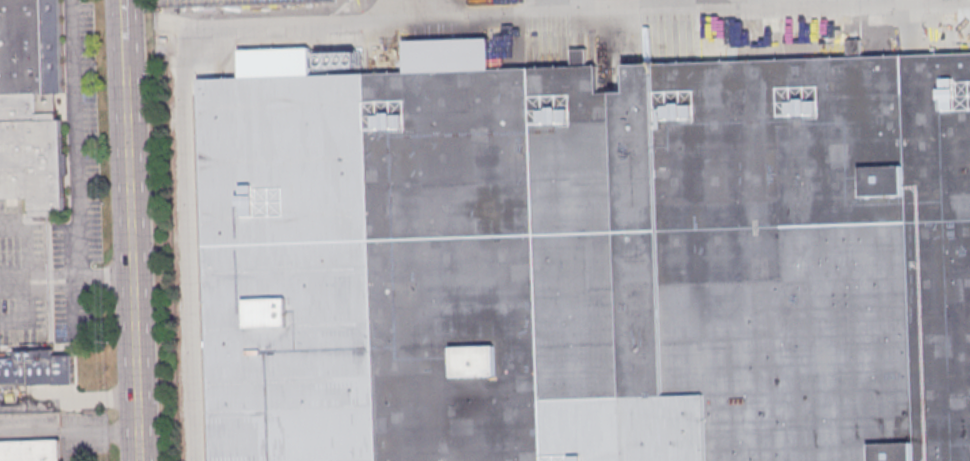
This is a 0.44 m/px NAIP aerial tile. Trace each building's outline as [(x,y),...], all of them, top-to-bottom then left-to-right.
[(29,198),(0,199),(0,0),(58,0),(61,92),(62,119),(65,209),(53,210),(53,215),(30,216),(29,198)] [(861,56),(969,53),(969,460),(211,460),(198,78),(239,77),(238,49),(308,47),(309,74),(404,71),(404,40),(488,38),(489,69),(570,66),(570,48),(584,48),(585,65),(595,65),(596,92),(626,91),(625,64),(847,57),(846,39),(860,39),(861,56)] [(72,354),(53,355),(53,349),(13,350),(13,358),(0,358),(0,386),(72,384),(72,354)] [(60,440),(61,460),(0,460),(0,442),(60,440)]
